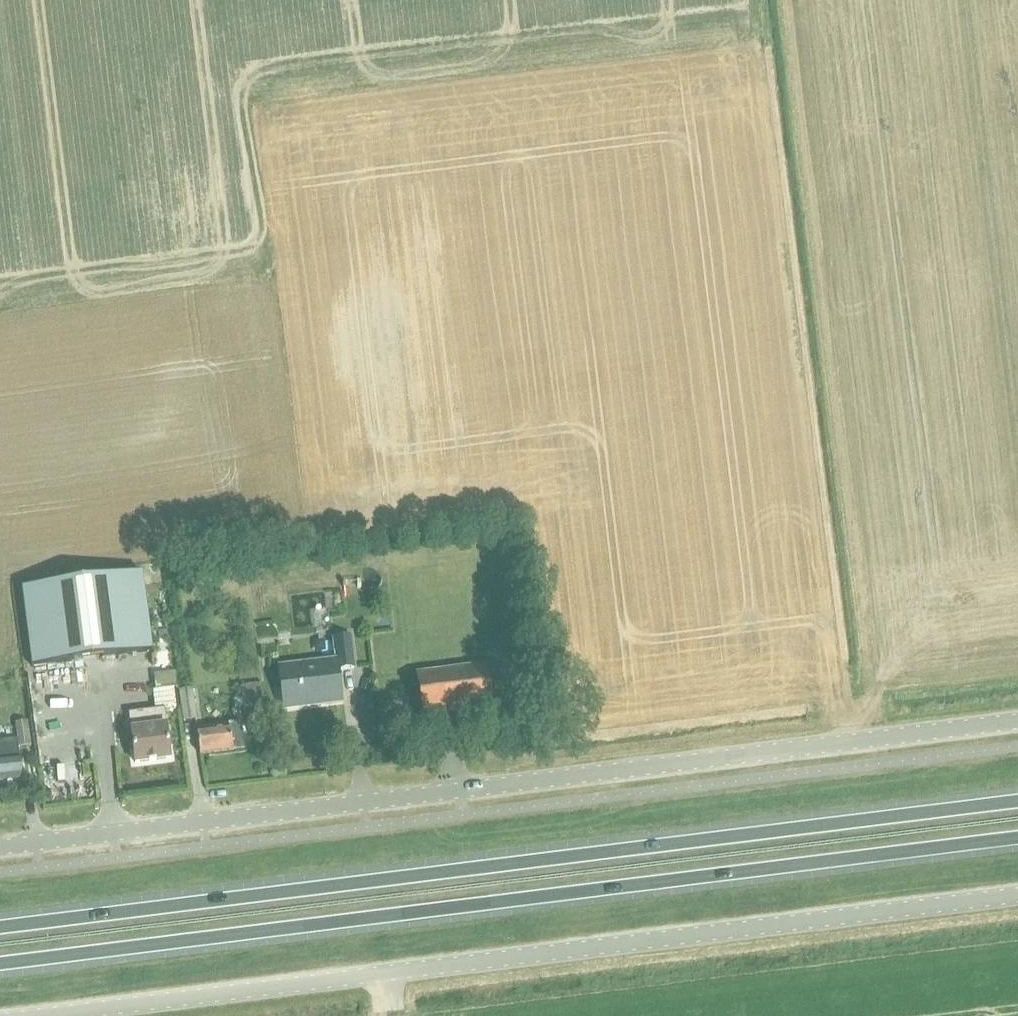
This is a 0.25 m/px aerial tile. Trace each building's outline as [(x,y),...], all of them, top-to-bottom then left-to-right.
[(32,667),(151,652),(141,573),(22,588),(32,667)] [(283,709),(314,705),(340,702),(337,671),(352,669),(349,639),(333,641),(336,664),(279,671),(283,709)] [(488,672),(487,666),(416,675),(422,718),(513,707),(509,669),(488,672)] [(266,705),(263,685),(242,687),(244,708),(266,705)] [(156,711),(129,714),(135,762),(170,758),(165,710),(177,708),(174,689),(154,691),(156,711)] [(183,722),(197,720),(193,689),(179,691),(183,722)] [(16,724),(19,748),(31,747),(28,722),(16,724)] [(244,747),(241,723),(230,724),(230,728),(197,732),(199,753),(244,747)] [(0,742),(0,780),(21,778),(17,740),(0,742)]
